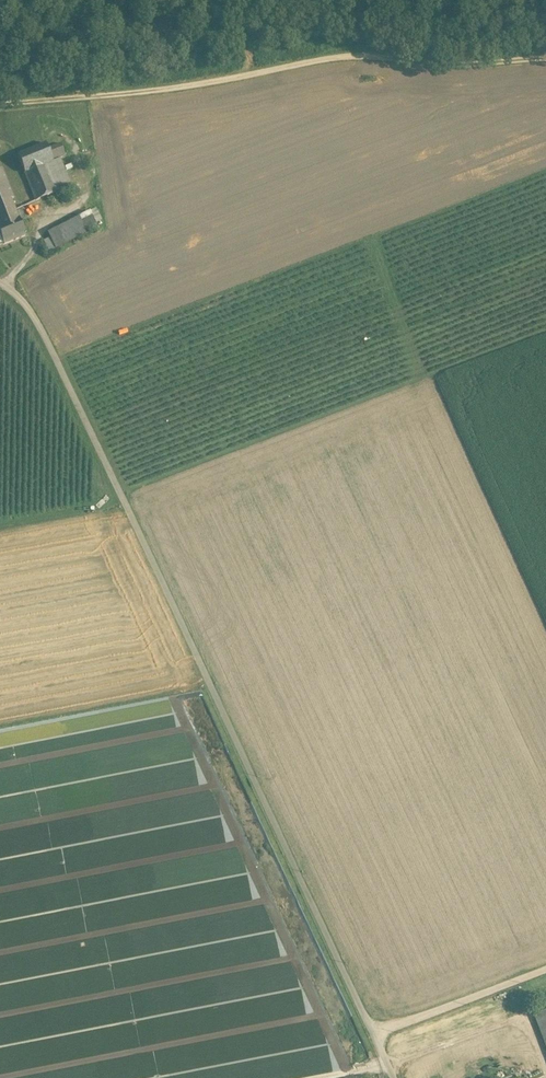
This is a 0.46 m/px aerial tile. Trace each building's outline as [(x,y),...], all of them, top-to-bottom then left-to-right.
[(17,154),(31,190),(36,200),(57,192),(46,164),(53,161),(49,149),(46,143),(17,154)] [(46,164),(57,192),(71,186),(61,159),(67,156),(62,144),(49,149),(53,161),(46,164)] [(0,170),(0,225),(18,217),(15,210),(10,199),(13,198),(2,169),(0,170)] [(13,198),(10,199),(15,210),(36,200),(31,190),(13,198)] [(89,211),(77,217),(83,229),(95,223),(89,211)] [(4,243),(25,235),(18,217),(0,225),(0,244),(4,243)] [(77,217),(48,232),(56,248),(85,233),(83,229),(77,217)] [(535,1016),(545,1045),(545,1012),(535,1016)]
